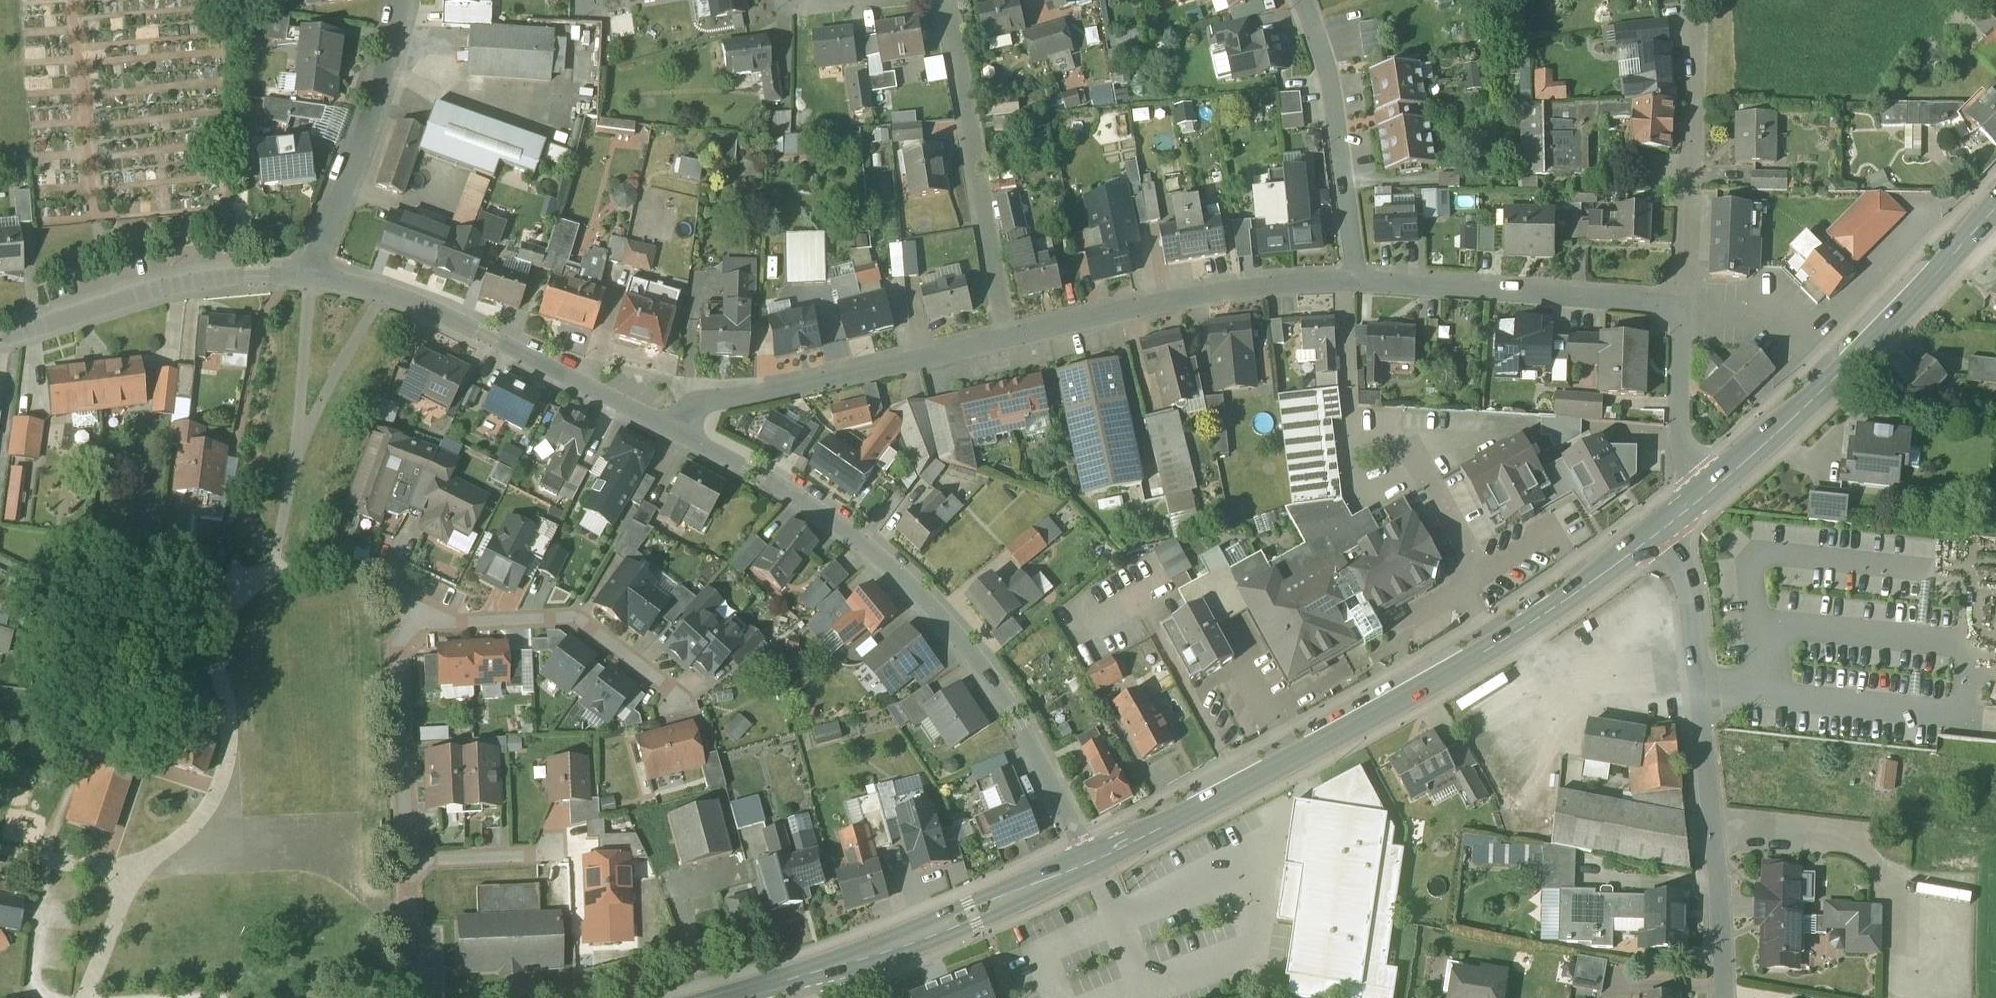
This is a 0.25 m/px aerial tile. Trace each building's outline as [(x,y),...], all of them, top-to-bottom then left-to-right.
[(712,20),(746,14),(743,0),(709,0),(712,20)] [(1046,4),(1056,1),(1060,11),(1076,6),(1074,0),(1044,0),(1046,4)] [(1231,13),(1262,2),(1261,0),(1226,0),(1231,13)] [(1019,2),(980,10),(987,42),(1004,38),(1004,35),(1017,32),(1025,30),(1019,2)] [(290,18),(268,16),(265,41),(287,43),(290,18)] [(1616,48),(1641,45),(1642,76),(1623,79),(1623,100),(1645,99),(1646,104),(1674,104),(1674,103),(1671,44),(1669,20),(1615,26),(1616,48)] [(920,21),(877,28),(878,39),(867,40),(869,60),(881,57),(882,64),(926,57),(920,21)] [(1247,21),(1216,28),(1221,48),(1227,46),(1226,42),(1251,36),(1247,21)] [(1383,22),(1360,26),(1365,60),(1388,56),(1383,22)] [(1064,24),(1041,31),(1050,60),(1059,57),(1061,61),(1072,58),(1070,53),(1074,52),(1064,24)] [(554,34),(470,28),(467,76),(551,82),(554,34)] [(342,37),(301,31),(299,44),(303,45),(299,78),(297,95),(334,100),(336,82),(337,82),(342,37)] [(854,31),(814,36),(818,69),(858,65),(854,31)] [(1041,31),(1025,36),(1035,64),(1050,60),(1041,31)] [(1251,36),(1226,42),(1227,46),(1235,81),(1258,76),(1251,43),(1252,43),(1251,36)] [(1252,43),(1251,43),(1258,76),(1259,77),(1286,71),(1278,37),(1252,43)] [(1976,57),(1995,78),(1995,38),(1976,57)] [(764,40),(723,46),(727,78),(761,74),(763,89),(779,88),(776,64),(768,65),(764,40)] [(925,83),(946,82),(944,58),(924,59),(925,83)] [(1545,108),(1531,108),(1531,60),(1522,60),(1523,110),(1524,110),(1525,176),(1546,176),(1545,108)] [(1421,65),(1371,73),(1377,115),(1383,115),(1385,128),(1379,129),(1386,174),(1401,172),(1401,176),(1423,173),(1422,168),(1437,166),(1430,122),(1424,122),(1422,109),(1428,108),(1421,65)] [(1552,72),(1532,73),(1534,101),(1564,99),(1564,86),(1553,86),(1552,72)] [(896,74),(870,77),(872,94),(898,90),(896,74)] [(870,77),(848,81),(851,97),(872,94),(870,77)] [(779,88),(763,89),(765,104),(781,102),(779,88)] [(1301,94),(1279,96),(1282,118),(1303,116),(1301,94)] [(1987,103),(1982,98),(1968,111),(1963,105),(1935,133),(1947,144),(1965,126),(1971,137),(1979,132),(1995,149),(1995,94),(1987,103)] [(1276,106),(1275,96),(1261,97),(1262,107),(1276,106)] [(1181,105),(1184,124),(1195,123),(1193,103),(1181,105)] [(326,108),(292,104),(290,119),(324,124),(326,108)] [(1674,104),(1646,104),(1574,106),(1574,107),(1545,108),(1546,176),(1588,175),(1588,174),(1581,174),(1580,131),(1582,131),(1586,127),(1585,126),(1586,125),(1604,125),(1604,118),(1634,118),(1631,152),(1670,152),(1674,104)] [(492,125),(435,105),(425,132),(418,152),(476,172),(481,158),(492,125)] [(1907,105),(1882,105),(1882,129),(1907,128),(1907,105)] [(791,114),(766,116),(768,137),(790,135),(791,114)] [(1775,117),(1739,117),(1738,165),(1774,165),(1775,117)] [(634,125),(598,121),(596,133),(633,137),(634,125)] [(425,132),(399,122),(377,187),(403,196),(418,152),(425,132)] [(546,144),(492,125),(481,158),(534,176),(546,144)] [(922,126),(893,128),(895,143),(924,141),(922,126)] [(715,162),(734,162),(734,136),(715,136),(715,162)] [(306,142),(276,145),(276,140),(257,142),(262,186),(311,180),(306,142)] [(942,147),(906,153),(913,200),(949,194),(942,147)] [(678,161),(675,177),(697,181),(700,164),(678,161)] [(1138,166),(1126,168),(1129,187),(1141,184),(1138,166)] [(1651,169),(1628,168),(1628,192),(1650,192),(1651,169)] [(1305,171),(1285,173),(1292,253),(1322,250),(1319,216),(1301,218),(1300,208),(1303,208),(1301,191),(1306,190),(1305,171)] [(1285,173),(1269,174),(1271,192),(1256,194),(1261,256),(1292,253),(1285,173)] [(1788,176),(1753,176),(1753,191),(1787,191),(1788,176)] [(472,180),(456,222),(471,228),(488,186),(472,180)] [(1141,184),(1129,187),(1131,198),(1128,199),(1143,196),(1142,188),(1141,184)] [(1155,186),(1142,188),(1143,196),(1148,225),(1161,222),(1155,186)] [(30,192),(15,193),(17,225),(33,224),(30,192)] [(1437,192),(1423,193),(1424,220),(1438,219),(1437,192)] [(1598,193),(1573,193),(1573,204),(1598,204),(1598,193)] [(1143,196),(1128,199),(1134,228),(1148,225),(1143,196)] [(1880,196),(1832,243),(1854,265),(1902,217),(1881,196),(1880,196)] [(1105,250),(1126,248),(1138,245),(1134,228),(1128,199),(1110,203),(1109,197),(1088,201),(1095,231),(1101,230),(1105,250)] [(1221,219),(1204,222),(1200,200),(1174,205),(1178,226),(1161,229),(1167,266),(1228,255),(1221,219)] [(1393,213),(1392,200),(1376,200),(1377,244),(1418,243),(1416,212),(1393,213)] [(1021,207),(1001,211),(1011,252),(1030,248),(1021,207)] [(1652,208),(1619,207),(1619,216),(1590,215),(1590,224),(1589,239),(1589,243),(1618,244),(1651,245),(1652,208)] [(1750,209),(1715,207),(1713,256),(1712,256),(1711,279),(1747,281),(1749,258),(1748,258),(1750,209)] [(1556,212),(1506,212),(1505,257),(1507,257),(1507,255),(1536,256),(1536,257),(1555,258),(1556,212)] [(447,235),(391,215),(379,249),(434,269),(435,269),(447,235)] [(484,224),(478,222),(472,237),(484,242),(493,245),(499,231),(483,225),(484,224)] [(1252,222),(1233,224),(1236,240),(1249,239),(1248,231),(1252,230),(1252,222)] [(1590,224),(1580,224),(1579,239),(1589,239),(1590,224)] [(1495,229),(1480,228),(1479,253),(1495,254),(1495,229)] [(453,237),(447,235),(435,269),(434,269),(433,273),(470,286),(482,252),(480,251),(484,242),(472,237),(455,231),(453,237)] [(0,234),(0,271),(22,269),(22,271),(24,271),(20,233),(0,234)] [(1856,276),(1828,247),(1823,252),(1807,236),(1799,243),(1790,253),(1807,269),(1802,274),(1830,302),(1856,276)] [(626,243),(610,240),(605,262),(620,266),(626,243)] [(640,247),(627,244),(622,266),(634,269),(640,247)] [(917,244),(903,245),(906,279),(920,278),(917,244)] [(546,253),(522,246),(517,261),(541,269),(546,253)] [(1126,248),(1105,250),(1088,254),(1095,283),(1129,276),(1132,275),(1126,248)] [(827,258),(791,259),(792,285),(828,284),(827,258)] [(1055,258),(1015,268),(1022,300),(1063,291),(1055,258)] [(870,259),(854,263),(856,271),(860,287),(882,282),(878,266),(872,267),(870,259)] [(580,270),(559,264),(554,279),(551,278),(539,316),(592,333),(604,294),(575,285),(580,270)] [(529,280),(489,267),(479,298),(519,310),(529,280)] [(856,271),(841,275),(840,271),(834,272),(835,276),(834,276),(837,293),(860,287),(856,271)] [(755,278),(722,277),(721,291),(724,292),(749,293),(755,293),(755,278)] [(680,295),(630,280),(613,339),(662,353),(680,295)] [(966,280),(922,290),(929,322),(974,311),(966,280)] [(749,293),(724,292),(723,322),(700,322),(699,358),(748,359),(749,323),(748,323),(749,293)] [(886,295),(863,301),(872,336),(894,330),(886,295)] [(863,301),(840,306),(849,341),(872,336),(863,301)] [(814,312),(768,322),(775,357),(821,348),(814,312)] [(250,323),(209,319),(198,319),(196,359),(206,360),(206,354),(222,355),(223,354),(248,356),(250,323)] [(1236,324),(1212,326),(1215,360),(1216,360),(1252,356),(1253,356),(1249,322),(1248,322),(1247,321),(1235,323),(1236,324)] [(1335,321),(1302,322),(1304,353),(1319,352),(1319,361),(1317,361),(1318,376),(1338,375),(1340,375),(1339,360),(1336,360),(1336,351),(1337,351),(1335,321)] [(1270,345),(1285,344),(1284,322),(1269,323),(1270,345)] [(1401,329),(1385,328),(1385,329),(1369,329),(1368,363),(1369,364),(1368,387),(1382,387),(1383,364),(1415,365),(1417,331),(1401,330),(1401,329)] [(1552,330),(1500,328),(1498,379),(1518,380),(1519,368),(1547,369),(1550,369),(1551,337),(1552,330)] [(1179,335),(1143,344),(1151,375),(1159,373),(1165,394),(1171,401),(1173,408),(1188,405),(1186,397),(1203,394),(1197,361),(1187,363),(1179,335)] [(1570,338),(1551,337),(1550,369),(1547,369),(1547,374),(1569,375),(1570,367),(1569,367),(1570,338)] [(1603,338),(1570,337),(1570,338),(1569,367),(1570,367),(1602,368),(1603,338)] [(1647,339),(1603,337),(1603,338),(1602,368),(1601,396),(1645,398),(1647,339)] [(1735,360),(1724,371),(1733,380),(1730,383),(1747,402),(1776,373),(1749,346),(1735,360)] [(1725,349),(1714,360),(1708,354),(1724,371),(1735,360),(1725,349)] [(444,367),(418,354),(409,372),(411,373),(399,396),(417,405),(422,396),(450,410),(468,372),(447,361),(444,367)] [(1724,371),(1708,354),(1700,362),(1716,378),(1700,394),(1728,421),(1747,402),(1730,383),(1733,380),(1724,371)] [(1252,356),(1216,360),(1219,392),(1255,389),(1252,356)] [(1928,360),(1914,373),(1901,360),(1876,385),(1889,399),(1899,389),(1914,406),(1921,407),(1938,390),(1948,381),(1928,360)] [(1970,360),(1968,383),(1995,386),(1995,362),(1970,360)] [(139,362),(94,368),(99,411),(144,405),(139,362)] [(1118,362),(1059,375),(1059,377),(1060,376),(1068,415),(1126,403),(1118,364),(1119,364),(1118,362)] [(94,368),(49,373),(54,415),(99,411),(94,368)] [(178,374),(159,371),(154,413),(173,416),(178,374)] [(1569,375),(1547,374),(1546,389),(1569,390),(1569,375)] [(1319,394),(1280,399),(1283,428),(1325,423),(1321,395),(1339,393),(1338,375),(1318,376),(1319,394)] [(538,399),(500,379),(484,411),(522,430),(538,399)] [(1043,379),(961,396),(961,397),(973,450),(997,444),(996,437),(1028,430),(1026,419),(1050,414),(1043,379)] [(877,387),(864,390),(867,402),(869,410),(881,407),(877,387)] [(1339,393),(1321,395),(1325,423),(1325,424),(1343,422),(1339,393)] [(961,397),(927,405),(939,453),(941,463),(978,473),(973,450),(961,397)] [(1224,398),(1205,400),(1212,434),(1228,433),(1224,398)] [(867,402),(832,410),(838,433),(873,424),(869,410),(867,402)] [(1557,404),(1537,402),(1536,417),(1556,419),(1557,404)] [(1126,403),(1068,415),(1081,474),(1139,462),(1126,403)] [(376,419),(390,425),(396,410),(382,404),(376,419)] [(927,404),(894,411),(899,422),(905,427),(903,431),(921,478),(934,460),(939,453),(927,405),(927,404)] [(1567,404),(1557,404),(1556,419),(1567,420),(1567,404)] [(1603,407),(1567,404),(1567,420),(1602,422),(1603,407)] [(881,407),(869,410),(873,424),(883,412),(881,407)] [(595,428),(561,411),(546,441),(559,448),(546,474),(566,484),(575,466),(579,458),(580,459),(595,428)] [(1177,413),(1146,420),(1165,498),(1196,490),(1177,413)] [(1050,414),(1026,419),(1028,430),(1029,437),(1053,432),(1050,414)] [(859,457),(858,457),(875,469),(875,468),(903,431),(905,427),(899,422),(890,415),(859,457)] [(802,433),(774,417),(754,421),(747,433),(789,456),(802,433)] [(43,424),(16,421),(11,457),(37,461),(43,424)] [(1325,423),(1283,428),(1294,509),(1335,504),(1325,424),(1325,423)] [(203,429),(172,426),(169,446),(181,448),(176,493),(219,498),(224,451),(202,448),(202,449),(199,445),(202,443),(203,429)] [(1911,434),(1859,429),(1857,444),(1851,443),(1849,467),(1844,466),(1842,484),(1843,484),(1892,489),(1894,467),(1908,469),(1911,434)] [(437,454),(373,431),(347,503),(362,508),(361,510),(364,511),(365,509),(379,514),(383,504),(390,507),(401,477),(422,485),(437,454)] [(655,449),(621,432),(605,463),(611,466),(639,480),(642,475),(655,449)] [(1604,433),(1564,453),(1591,505),(1630,486),(1604,433)] [(859,457),(833,439),(832,438),(812,467),(817,471),(816,471),(830,481),(830,480),(856,498),(876,469),(875,468),(875,469),(858,457),(859,457)] [(485,500),(447,480),(455,463),(437,454),(422,485),(434,490),(423,513),(428,515),(423,526),(425,531),(437,537),(442,536),(447,525),(468,535),(485,500)] [(1539,505),(1512,456),(1456,487),(1471,514),(1502,496),(1504,500),(1502,502),(1512,517),(1502,523),(1503,525),(1513,519),(1513,520),(1539,505)] [(599,460),(590,475),(600,481),(602,479),(603,479),(611,466),(605,463),(599,460)] [(921,478),(920,478),(931,489),(946,469),(934,460),(921,478)] [(1139,462),(1081,474),(1086,498),(1144,485),(1139,462)] [(587,472),(575,466),(566,484),(570,486),(578,490),(587,472)] [(639,480),(611,466),(603,479),(602,479),(600,481),(582,513),(586,515),(607,526),(611,529),(627,500),(639,480)] [(687,466),(670,498),(659,520),(676,529),(688,508),(708,519),(726,487),(687,466)] [(977,475),(951,468),(948,476),(974,483),(977,475)] [(13,470),(6,521),(18,523),(25,471),(13,470)] [(566,484),(546,474),(540,486),(544,488),(543,490),(556,497),(558,494),(564,497),(570,486),(566,484)] [(655,481),(642,475),(639,480),(627,500),(639,507),(642,502),(655,481)] [(1840,495),(1813,492),(1810,522),(1845,526),(1848,496),(1842,495),(1843,484),(1842,484),(1840,495)] [(578,490),(570,486),(564,497),(572,501),(578,490)] [(937,493),(922,508),(920,507),(898,530),(921,553),(944,530),(943,529),(958,514),(947,503),(937,493)] [(964,508),(953,497),(947,503),(958,514),(964,508)] [(657,510),(642,502),(639,507),(631,521),(646,529),(647,527),(657,510)] [(1341,561),(1374,619),(1432,588),(1432,585),(1436,586),(1441,570),(1437,569),(1438,566),(1441,564),(1424,533),(1421,535),(1411,518),(1412,517),(1404,502),(1385,512),(1396,531),(1383,538),(1341,561)] [(1335,504),(1294,509),(1286,511),(1306,547),(1269,567),(1263,555),(1231,572),(1228,567),(1180,593),(1191,613),(1205,606),(1213,621),(1247,603),(1243,595),(1275,577),(1284,593),(1341,561),(1383,538),(1369,512),(1367,513),(1371,520),(1350,532),(1335,504)] [(878,513),(870,506),(860,518),(869,525),(878,513)] [(586,515),(579,527),(599,539),(607,526),(586,515)] [(510,521),(491,558),(485,560),(478,575),(482,577),(483,581),(491,584),(494,583),(513,593),(531,558),(526,555),(543,523),(536,520),(531,531),(510,521)] [(646,529),(631,521),(612,554),(627,565),(653,530),(647,527),(646,529)] [(792,522),(753,570),(780,591),(819,544),(792,522)] [(543,523),(526,555),(531,558),(542,563),(550,546),(558,531),(543,523)] [(1033,530),(1008,551),(1022,569),(1048,549),(1033,530)] [(766,548),(755,537),(729,565),(741,576),(758,558),(766,548)] [(1169,581),(1192,569),(1176,538),(1153,550),(1169,581)] [(567,555),(550,546),(542,563),(538,572),(554,580),(567,555)] [(1374,619),(1341,561),(1284,593),(1275,577),(1243,595),(1247,603),(1252,612),(1268,640),(1264,642),(1269,651),(1272,649),(1290,681),(1312,669),(1316,676),(1326,670),(1322,664),(1352,647),(1356,653),(1384,637),(1374,619)] [(836,563),(821,577),(835,591),(850,578),(836,563)] [(618,622),(650,582),(627,565),(611,586),(606,592),(596,606),(618,622)] [(1002,590),(993,579),(970,597),(974,602),(973,603),(996,631),(992,634),(1004,650),(1024,634),(1012,619),(1019,612),(1023,616),(1042,600),(1021,574),(1002,590)] [(820,581),(809,592),(821,603),(831,593),(820,581)] [(650,582),(618,622),(625,627),(627,624),(643,636),(668,602),(652,590),(655,586),(650,582)] [(571,589),(560,584),(555,594),(566,599),(571,589)] [(875,586),(850,607),(855,613),(834,630),(834,631),(846,647),(868,629),(873,635),(898,615),(875,586)] [(720,603),(705,590),(682,615),(691,623),(699,614),(705,619),(714,610),(720,603)] [(1191,613),(1174,623),(1174,624),(1161,631),(1191,685),(1204,678),(1205,679),(1236,662),(1218,630),(1252,612),(1247,603),(1213,621),(1205,606),(1191,613)] [(727,622),(714,610),(705,619),(718,632),(724,625),(727,622)] [(691,623),(666,650),(686,669),(692,663),(692,662),(719,633),(718,632),(705,619),(699,614),(691,623)] [(750,631),(733,616),(727,622),(724,625),(741,641),(750,631)] [(834,630),(827,621),(813,633),(833,658),(846,647),(834,631),(834,630)] [(719,633),(692,662),(692,663),(709,678),(728,657),(742,642),(741,641),(724,625),(718,632),(719,633)] [(909,629),(866,664),(891,695),(935,660),(909,629)] [(750,631),(741,641),(742,642),(728,657),(740,668),(767,647),(750,631)] [(0,633),(0,654),(5,655),(10,636),(0,633)] [(569,640),(556,657),(554,655),(545,668),(547,669),(543,674),(567,692),(569,691),(577,697),(599,667),(591,661),(593,658),(569,640)] [(462,648),(438,649),(438,657),(439,685),(441,685),(474,683),(472,645),(462,648)] [(506,646),(482,647),(472,645),(474,683),(506,682),(507,682),(506,654),(506,646)] [(520,653),(506,654),(507,682),(506,682),(506,690),(521,689),(520,653)] [(1104,654),(1080,666),(1084,674),(1108,662),(1104,654)] [(438,657),(424,658),(426,693),(441,693),(441,685),(439,685),(438,657)] [(1108,662),(1084,674),(1095,695),(1124,680),(1113,659),(1108,662)] [(599,667),(577,697),(584,703),(583,705),(608,723),(611,718),(613,720),(622,707),(620,706),(633,689),(609,670),(607,673),(599,667)] [(1503,678),(1454,702),(1460,713),(1508,689),(1503,678)] [(929,687),(900,707),(915,730),(933,718),(927,710),(939,702),(929,687)] [(961,688),(949,695),(948,700),(944,703),(939,702),(927,710),(933,718),(953,749),(987,727),(961,688)] [(1139,692),(1118,704),(1128,721),(1122,724),(1144,763),(1175,745),(1154,707),(1149,709),(1139,692)] [(738,717),(725,733),(735,741),(748,725),(738,717)] [(814,744),(840,740),(838,724),(811,728),(814,744)] [(1646,734),(1590,726),(1584,763),(1632,771),(1679,769),(1680,769),(1676,730),(1646,733),(1646,734)] [(691,727),(637,742),(643,761),(646,763),(651,780),(701,766),(702,765),(700,758),(691,727)] [(1435,735),(1415,746),(1417,751),(1391,765),(1412,802),(1429,793),(1426,788),(1455,772),(1435,735)] [(506,739),(474,740),(475,752),(495,751),(495,755),(507,755),(506,739)] [(214,749),(187,740),(177,767),(205,776),(214,749)] [(1118,771),(1103,741),(1083,751),(1098,781),(1086,787),(1101,817),(1111,813),(1113,817),(1124,811),(1122,807),(1134,800),(1119,770),(1118,771)] [(139,762),(94,747),(69,824),(113,838),(139,762)] [(462,753),(464,809),(497,807),(495,755),(495,751),(475,752),(462,753)] [(464,809),(462,753),(431,754),(429,756),(431,810),(464,809)] [(717,754),(700,758),(702,765),(701,766),(708,793),(726,788),(717,754)] [(585,762),(550,763),(551,779),(544,787),(551,793),(552,803),(570,803),(587,802),(587,801),(585,762)] [(1896,791),(1897,763),(1884,762),(1883,790),(1896,791)] [(1679,769),(1632,771),(1635,808),(1685,817),(1679,769)] [(1013,770),(992,778),(997,790),(1018,783),(1013,770)] [(1314,795),(1313,807),(1306,806),(1305,817),(1303,827),(1310,828),(1304,870),(1286,867),(1286,869),(1278,923),(1295,925),(1288,972),(1287,978),(1292,979),(1290,996),(1300,997),(1395,997),(1399,972),(1388,970),(1405,851),(1393,849),(1396,831),(1393,826),(1388,825),(1389,817),(1387,817),(1362,770),(1314,795)] [(1488,800),(1471,771),(1457,779),(1474,808),(1488,800)] [(992,778),(978,785),(982,796),(997,790),(992,778)] [(1018,783),(997,790),(1005,810),(977,822),(984,840),(993,836),(999,851),(1040,835),(1026,802),(1025,802),(1018,783)] [(1635,808),(1559,793),(1552,846),(1576,851),(1691,873),(1685,817),(1635,808)] [(757,795),(727,802),(734,830),(764,823),(757,795)] [(587,802),(570,803),(571,828),(600,822),(599,800),(587,801),(587,802)] [(932,800),(896,810),(913,873),(950,863),(932,800)] [(718,803),(668,816),(682,869),(732,855),(718,803)] [(1305,817),(1306,806),(1295,804),(1286,867),(1304,870),(1310,828),(1303,827),(1305,817)] [(804,855),(790,859),(781,828),(765,833),(766,838),(776,863),(759,866),(771,912),(802,903),(802,902),(820,897),(817,887),(826,884),(817,852),(816,852),(804,855)] [(868,829),(842,836),(852,874),(840,878),(849,910),(889,899),(879,866),(878,867),(868,829)] [(810,832),(798,835),(804,855),(816,852),(810,832)] [(635,835),(591,837),(592,860),(627,859),(627,860),(648,859),(635,835)] [(766,838),(755,842),(760,860),(757,861),(759,866),(776,863),(766,838)] [(1576,851),(1552,846),(1545,845),(1543,891),(1561,892),(1561,890),(1575,891),(1576,851)] [(592,860),(585,861),(587,908),(629,906),(627,860),(627,859),(592,860)] [(1787,867),(1765,866),(1765,892),(1758,892),(1758,925),(1766,925),(1766,917),(1801,918),(1801,873),(1786,873),(1787,867)] [(539,886),(477,888),(478,920),(540,918),(539,886)] [(1688,898),(1613,896),(1613,891),(1611,889),(1603,889),(1601,890),(1601,896),(1596,896),(1596,891),(1575,891),(1561,890),(1561,892),(1560,911),(1568,911),(1567,944),(1592,944),(1592,948),(1613,949),(1614,921),(1647,922),(1647,933),(1640,932),(1640,949),(1687,950),(1688,898)] [(0,894),(0,923),(21,927),(27,900),(0,894)] [(745,897),(727,902),(733,923),(751,918),(745,897)] [(1850,905),(1826,905),(1826,919),(1826,930),(1827,930),(1848,930),(1848,954),(1881,955),(1881,930),(1870,930),(1871,908),(1850,908),(1850,905)] [(540,918),(498,920),(500,971),(561,968),(559,917),(540,918)] [(1801,918),(1766,917),(1766,925),(1765,956),(1764,956),(1763,971),(1790,972),(1790,958),(1800,958),(1801,918)] [(1826,919),(1816,918),(1816,935),(1827,935),(1827,930),(1826,930),(1826,919)] [(478,920),(459,921),(461,972),(500,971),(498,920),(478,920)] [(1609,963),(1579,958),(1574,989),(1603,995),(1609,963)] [(895,993),(897,997),(998,997),(984,961),(895,993)] [(1464,967),(1450,965),(1446,994),(1453,995),(1459,996),(1463,975),(1464,967)] [(1484,972),(1483,978),(1463,975),(1459,996),(1453,995),(1453,997),(1503,997),(1507,975),(1484,972)]
